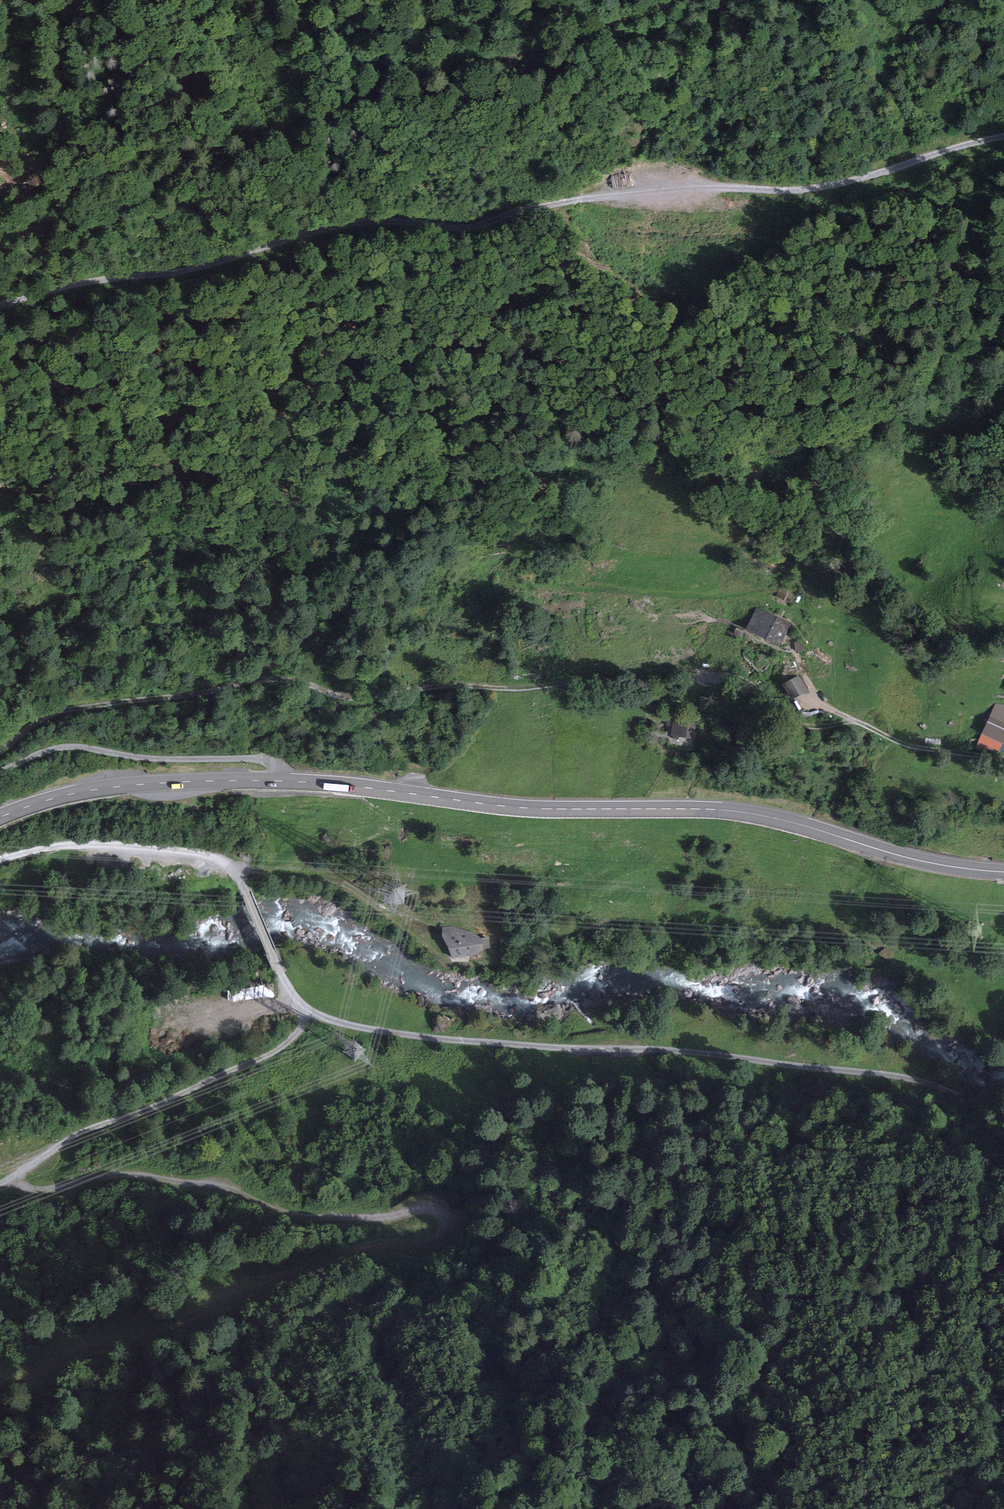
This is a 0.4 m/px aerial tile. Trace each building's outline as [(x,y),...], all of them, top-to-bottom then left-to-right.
[(783,585),(779,598),(792,602),(796,590),(783,585)] [(758,611),(749,629),(778,643),(787,625),(758,611)] [(803,650),(802,642),(794,643),(795,651),(803,650)] [(792,698),(806,691),(798,678),(785,685),(792,698)] [(673,692),(672,702),(680,703),(681,692),(673,692)] [(983,732),(1003,742),(1003,739),(1003,718),(992,712),(983,732)] [(673,726),(672,734),(693,737),(695,721),(660,715),(659,724),(673,726)] [(473,933),(451,927),(443,928),(443,936),(452,957),(475,953),(482,950),(482,947),(489,947),(488,939),(481,939),(473,933)] [(611,1058),(592,1059),(592,1072),(611,1071),(611,1058)]
